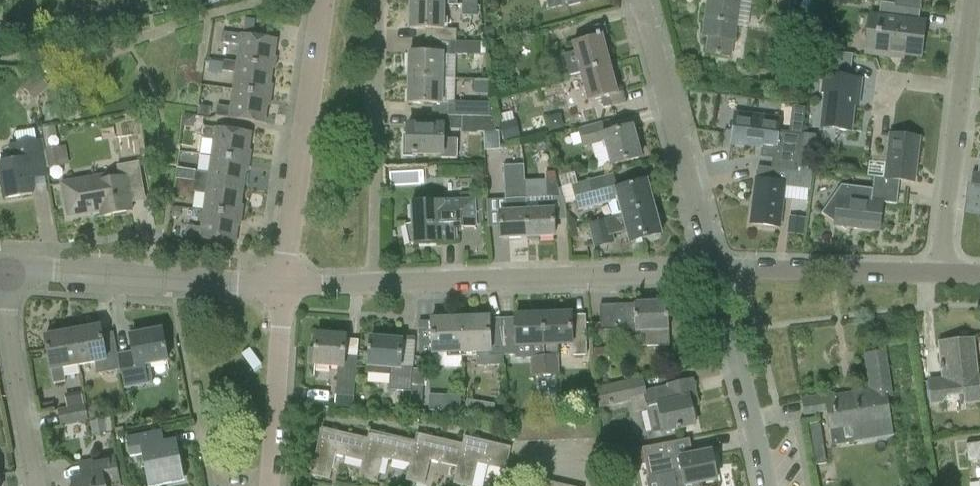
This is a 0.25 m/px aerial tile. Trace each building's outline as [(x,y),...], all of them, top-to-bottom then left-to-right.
[(703,35),(708,36),(706,53),(731,57),(739,0),(708,0),(703,35)] [(798,9),(806,13),(813,0),(803,0),(798,9)] [(919,9),(895,6),(895,0),(886,0),(886,2),(880,1),(878,17),(870,16),(868,32),(876,33),(874,50),(920,55),(924,22),(918,22),(919,9)] [(895,6),(919,9),(920,0),(895,0),(895,6)] [(426,29),(426,41),(452,42),(457,42),(457,29),(443,29),(443,4),(409,3),(408,28),(426,29)] [(477,16),(478,5),(463,4),(462,15),(477,16)] [(574,51),(563,54),(569,76),(580,73),(581,76),(610,69),(606,51),(611,50),(607,35),(608,35),(605,23),(589,28),(592,38),(572,43),(574,51)] [(241,34),(241,35),(222,32),(221,43),(240,45),(237,62),(272,67),(277,39),(241,34)] [(408,52),(408,78),(442,78),(455,79),(455,54),(481,55),(481,42),(457,42),(452,42),(451,53),(408,52)] [(816,76),(830,78),(828,93),(826,93),(822,127),(851,131),(856,97),(858,98),(861,79),(850,78),(853,54),(820,50),(816,76)] [(209,59),(207,71),(221,74),(223,61),(209,59)] [(223,71),(235,73),(233,89),(268,94),(272,67),(237,62),(237,63),(224,60),(223,71)] [(623,92),(617,93),(610,69),(581,76),(588,102),(608,97),(611,107),(626,103),(623,92)] [(433,116),(440,116),(491,117),(491,103),(454,102),(455,79),(408,78),(407,103),(433,103),(433,116)] [(216,115),(229,117),(264,122),(268,94),(233,89),(230,107),(218,105),(216,115)] [(794,134),(778,132),(780,119),(735,114),(732,143),(762,147),(761,151),(774,153),(772,169),(790,171),(794,134)] [(462,116),(462,130),(462,132),(463,133),(476,133),(478,132),(495,132),(495,117),(491,117),(462,116)] [(500,123),(505,143),(520,139),(514,119),(500,123)] [(584,147),(605,141),(612,165),(640,157),(632,127),(604,134),(601,123),(579,129),(584,147)] [(406,125),(406,153),(442,154),(442,151),(442,140),(442,129),(443,126),(437,126),(406,125)] [(201,136),(213,138),(211,155),(247,161),(251,133),(215,127),(215,128),(202,126),(201,136)] [(69,165),(66,145),(59,146),(56,127),(43,129),(46,149),(48,168),(69,165)] [(892,134),(886,179),(874,178),(873,189),(898,192),(899,181),(913,182),(919,137),(892,134)] [(32,194),(30,178),(45,175),(39,140),(10,144),(12,160),(0,162),(0,176),(4,198),(32,194)] [(211,155),(208,173),(196,171),(195,181),(242,188),(247,161),(211,155)] [(117,166),(119,178),(96,183),(95,177),(61,183),(67,218),(101,212),(102,217),(132,212),(130,204),(146,201),(139,162),(117,166)] [(872,162),(871,175),(883,176),(884,162),(872,162)] [(790,172),(790,171),(772,169),(771,181),(756,179),(751,224),(779,228),(785,183),(804,185),(805,173),(790,172)] [(579,211),(619,201),(622,214),(653,207),(646,180),(617,188),(613,174),(572,185),(579,211)] [(192,197),(193,191),(195,181),(179,178),(176,195),(192,197)] [(533,240),(533,238),(554,237),(552,202),(544,202),(544,198),(560,197),(556,180),(524,181),(527,238),(527,240),(533,240)] [(205,193),(203,210),(238,215),(242,188),(195,181),(193,191),(205,193)] [(511,199),(512,211),(497,212),(498,219),(500,219),(501,239),(527,238),(524,181),(505,182),(506,200),(511,199)] [(879,230),(883,202),(896,204),(898,192),(873,189),(842,186),(822,213),(835,223),(835,225),(879,230)] [(409,203),(411,243),(452,241),(451,225),(475,224),(474,200),(409,203)] [(630,243),(646,239),(650,242),(658,240),(659,236),(661,235),(653,207),(622,214),(588,223),(594,248),(614,243),(612,235),(627,231),(630,243)] [(187,236),(198,238),(234,243),(238,215),(203,210),(200,227),(188,226),(187,236)] [(796,215),(793,230),(805,233),(808,218),(796,215)] [(666,304),(646,304),(646,303),(641,303),(641,305),(598,306),(599,331),(634,330),(634,332),(646,331),(646,347),(670,345),(669,330),(667,330),(666,304)] [(514,318),(503,318),(504,355),(517,355),(517,347),(531,346),(532,376),(546,375),(542,313),(536,313),(536,316),(514,316),(514,318)] [(586,315),(570,316),(570,315),(547,315),(547,313),(542,313),(546,375),(559,375),(559,346),(571,345),(571,356),(587,355),(586,315)] [(461,354),(477,353),(478,365),(504,364),(504,355),(503,318),(488,319),(488,317),(459,318),(461,354)] [(434,358),(433,355),(461,354),(459,318),(430,319),(430,321),(419,322),(420,359),(434,358)] [(80,365),(96,362),(98,373),(121,369),(119,355),(114,332),(105,334),(104,325),(73,331),(80,365)] [(133,353),(119,355),(121,369),(124,387),(153,382),(150,365),(167,362),(161,330),(130,336),(133,353)] [(66,381),(63,368),(80,365),(73,331),(45,337),(54,383),(66,381)] [(358,356),(343,355),(344,337),(315,335),(314,349),(309,349),(307,365),(338,367),(336,404),(354,405),(358,356)] [(402,336),(401,342),(369,339),(367,366),(369,366),(368,373),(390,375),(389,390),(412,392),(416,342),(414,342),(415,337),(402,336)] [(966,403),(979,402),(979,392),(974,340),(940,344),(944,379),(930,381),(933,404),(943,403),(946,398),(946,396),(965,394),(966,403)] [(804,416),(828,412),(833,445),(893,436),(888,398),(892,397),(885,351),(865,354),(871,392),(835,397),(834,393),(801,398),(804,416)] [(652,434),(664,431),(664,432),(694,425),(690,409),(700,406),(693,378),(666,385),(666,386),(645,390),(642,377),(596,388),(599,408),(632,402),(634,413),(647,411),(652,434)] [(430,393),(430,409),(461,409),(462,394),(430,393)] [(85,405),(57,410),(60,425),(88,420),(85,405)] [(575,440),(587,440),(586,416),(574,417),(575,440)] [(598,416),(586,416),(587,440),(599,439),(598,416)] [(562,417),(550,418),(551,441),(563,441),(562,417)] [(574,417),(562,417),(563,441),(575,440),(574,417)] [(538,418),(526,419),(527,442),(539,442),(538,418)] [(550,418),(538,418),(539,442),(551,441),(550,418)] [(515,443),(527,442),(526,419),(514,419),(515,443)] [(810,426),(816,465),(827,463),(820,425),(810,426)] [(335,456),(362,463),(367,440),(321,429),(310,476),(329,480),(335,456)] [(129,458),(141,455),(147,485),(183,479),(176,444),(161,447),(158,432),(126,438),(129,458)] [(382,460),(409,466),(414,443),(368,432),(367,440),(362,463),(358,479),(377,483),(382,460)] [(430,463),(457,469),(462,446),(416,435),(414,443),(409,466),(406,481),(425,485),(430,463)] [(462,446),(457,469),(453,484),(462,485),(472,485),(477,465),(505,472),(511,448),(464,437),(462,446)] [(700,483),(715,480),(710,453),(704,454),(701,437),(643,449),(649,477),(675,471),(678,485),(700,485),(700,483)] [(967,446),(969,462),(979,461),(979,445),(967,446)] [(642,448),(607,455),(610,471),(645,464),(642,448)] [(106,484),(119,481),(114,456),(79,463),(82,477),(71,479),(72,485),(106,485),(106,484)]
